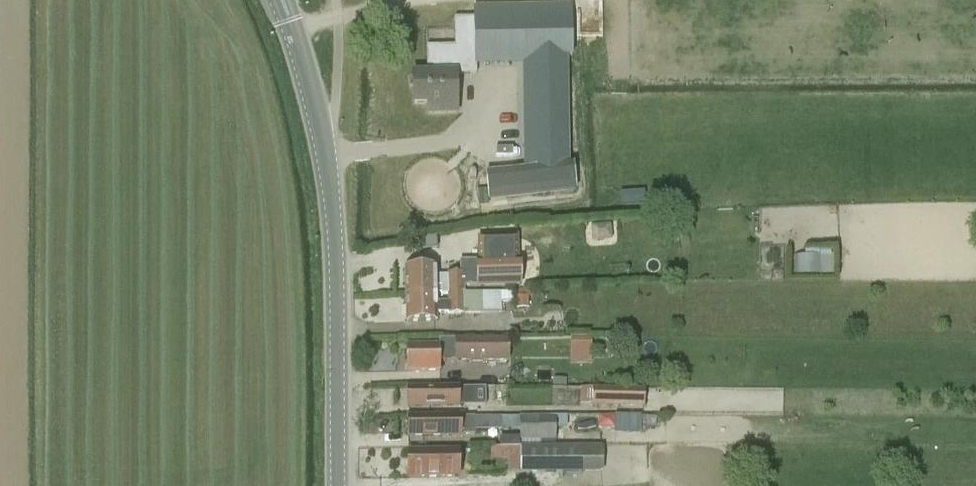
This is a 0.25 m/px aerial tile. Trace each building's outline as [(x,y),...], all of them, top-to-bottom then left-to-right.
[(473,19),(456,20),(456,47),(456,62),(475,61),(510,59),(572,57),(573,57),(572,31),(570,2),(473,3),(473,8),(473,19)] [(434,75),(413,75),(414,105),(428,105),(428,115),(456,114),(455,76),(475,75),(475,61),(456,62),(456,47),(428,47),(428,68),(434,68),(434,75)] [(568,58),(523,62),(524,163),(571,159),(568,58)] [(512,170),(489,173),(489,201),(500,199),(576,190),(571,161),(539,166),(512,170)] [(434,269),(405,269),(406,296),(435,295),(449,294),(464,294),(464,288),(493,287),(493,266),(491,266),(491,253),(471,253),(471,266),(463,266),(463,274),(447,274),(447,276),(435,276),(434,269)] [(799,274),(829,275),(829,255),(799,255),(799,274)] [(520,290),(519,308),(532,308),(532,291),(520,290)] [(512,294),(489,293),(464,294),(449,294),(449,302),(435,303),(435,295),(406,296),(406,323),(436,322),(436,314),(463,315),(489,315),(502,315),(501,302),(513,301),(512,294)] [(592,364),(592,337),(570,338),(571,365),(592,364)] [(510,339),(454,339),(454,340),(454,361),(509,362),(510,339)] [(439,361),(454,361),(454,340),(439,340),(439,347),(407,347),(407,373),(439,373),(439,361)] [(644,408),(645,389),(593,387),(593,407),(644,408)] [(485,389),(443,390),(407,390),(407,409),(485,408),(485,389)] [(618,432),(644,434),(645,416),(619,415),(618,432)] [(473,417),(407,418),(407,439),(443,438),(443,437),(473,437),(473,417)] [(491,429),(519,429),(519,442),(555,442),(555,417),(490,417),(491,429)] [(508,460),(508,471),(520,471),(520,473),(603,474),(603,447),(520,446),(520,449),(492,449),(492,459),(508,460)] [(457,471),(456,453),(440,453),(407,454),(407,480),(441,479),(441,478),(457,478),(457,471)]
